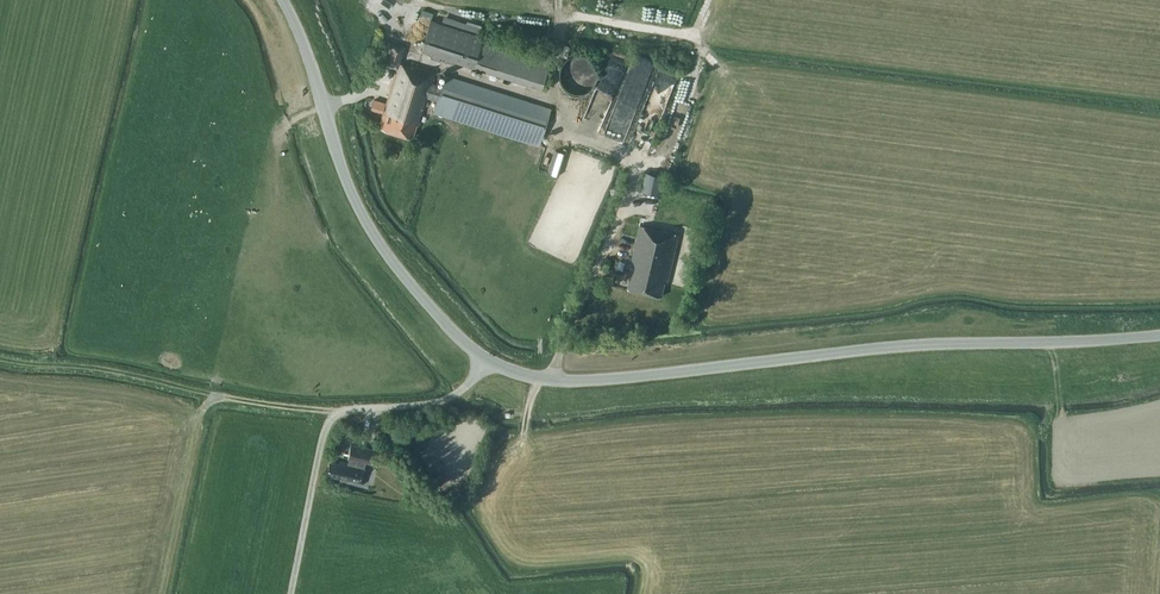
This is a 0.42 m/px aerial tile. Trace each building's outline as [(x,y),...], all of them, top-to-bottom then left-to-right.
[(430,19),(432,13),(422,9),(419,17),(430,21),(430,19)] [(551,57),(482,36),(430,19),(430,21),(421,50),(473,66),(541,88),(551,57)] [(373,107),(384,111),(380,121),(383,122),(381,127),(412,137),(416,124),(418,125),(427,97),(437,100),(433,111),(539,145),(551,108),(445,75),(441,86),(432,83),(435,72),(410,64),(410,66),(399,63),(405,46),(391,42),(384,64),(398,68),(386,103),(376,100),(373,107)] [(573,93),(578,94),(584,93),(588,91),(592,88),(595,84),(597,79),(598,74),(597,69),(595,64),(592,60),(588,57),(584,55),(578,55),(573,55),(569,57),(565,60),(562,64),(560,69),(559,74),(560,79),(562,84),(565,88),(569,91),(573,93)] [(666,116),(681,71),(661,65),(659,70),(633,61),(613,122),(622,125),(625,116),(640,121),(644,109),(666,116)] [(562,175),(569,151),(558,147),(550,171),(562,175)] [(645,172),(641,191),(654,194),(654,193),(662,195),(666,178),(645,172)] [(640,224),(635,244),(628,273),(631,274),(627,288),(661,296),(664,282),(667,283),(678,234),(640,224)] [(614,274),(621,275),(623,270),(625,261),(618,260),(614,274)] [(329,462),(326,476),(340,478),(339,481),(361,485),(365,467),(362,466),(363,462),(371,463),(374,449),(350,444),(347,458),(349,459),(348,463),(339,461),(339,464),(329,462)] [(430,506),(433,488),(423,486),(420,504),(430,506)]
